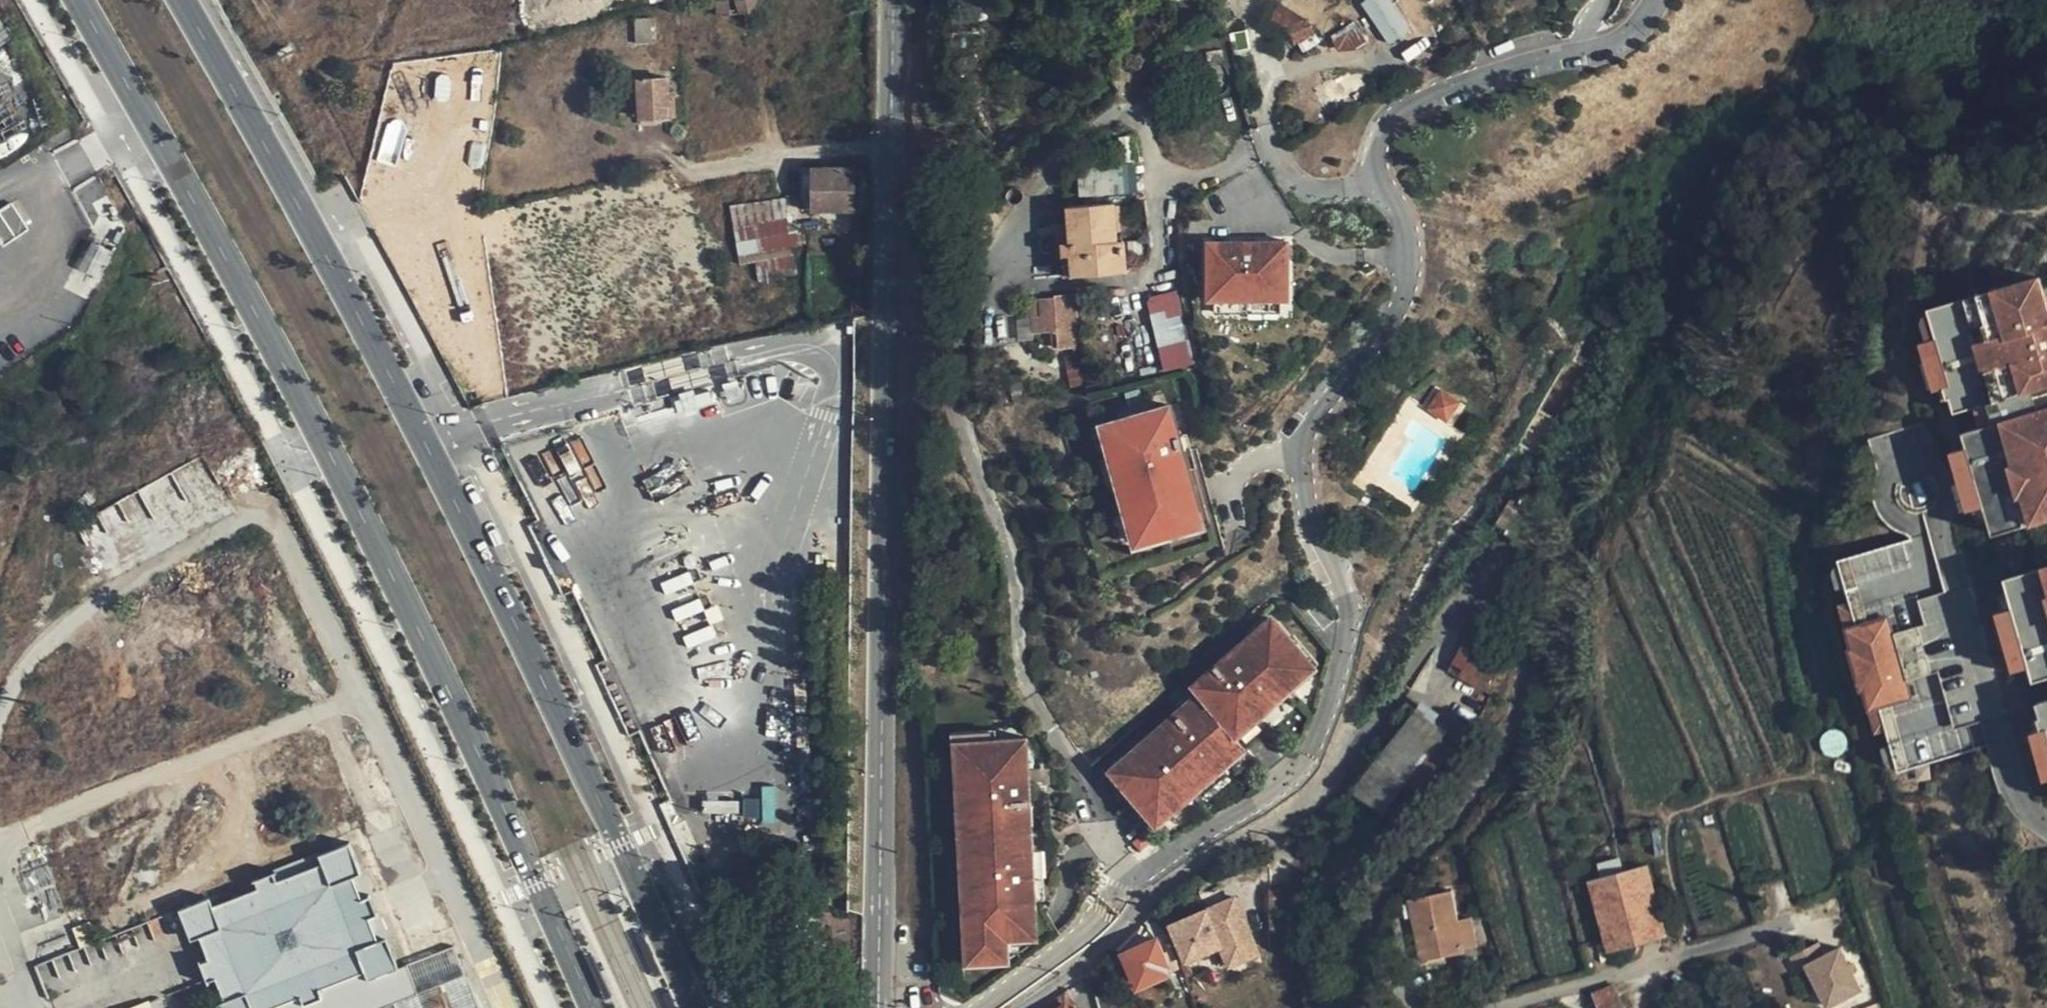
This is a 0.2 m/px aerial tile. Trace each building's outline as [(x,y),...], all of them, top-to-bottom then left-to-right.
[(755,0),(717,0),(719,17),(757,12),(755,0)] [(1374,2),(1400,44),(1421,32),(1401,0),(1377,0),(1374,2)] [(1320,40),(1309,17),(1303,19),(1283,3),(1271,19),(1283,29),(1278,30),(1285,46),(1292,44),(1295,52),(1320,40)] [(1375,48),(1369,38),(1366,39),(1357,25),(1335,39),(1344,54),(1356,46),(1362,56),(1368,52),(1375,48)] [(675,118),(674,97),(667,98),(667,80),(641,81),(642,120),(675,118)] [(851,207),(852,171),(798,169),(798,206),(851,207)] [(1128,267),(1127,234),(1118,234),(1116,199),(1072,201),(1072,220),(1056,221),(1058,247),(1065,247),(1066,270),(1128,267)] [(0,209),(0,237),(2,241),(30,230),(18,201),(0,209)] [(785,214),(785,212),(753,213),(753,243),(796,244),(796,226),(792,224),(790,223),(789,221),(788,220),(787,218),(786,216),(785,214)] [(796,213),(785,212),(785,214),(786,216),(787,218),(788,220),(789,221),(790,223),(792,224),(796,226),(796,213)] [(1291,241),(1213,239),(1212,297),(1224,298),(1277,299),(1290,299),(1291,241)] [(1079,309),(1077,278),(1055,279),(1056,296),(1037,297),(1039,320),(1073,318),(1074,310),(1079,309)] [(1939,307),(1947,335),(1963,394),(1967,408),(1992,401),(1997,400),(2002,421),(1997,422),(1973,429),(1996,516),(2000,531),(2046,518),(2046,409),(2040,388),(2046,387),(2046,281),(2046,278),(1939,307)] [(1183,288),(1151,293),(1161,368),(1194,363),(1183,288)] [(1277,299),(1224,298),(1224,308),(1278,309),(1277,299)] [(1951,398),(1963,394),(1947,335),(1928,340),(1941,386),(1947,384),(1951,398)] [(1442,387),(1428,407),(1450,422),(1464,403),(1442,387)] [(1992,401),(1997,422),(2002,421),(1997,400),(1992,401)] [(1178,441),(1176,436),(1168,402),(1111,416),(1119,446),(1109,449),(1128,527),(1157,519),(1158,524),(1196,515),(1185,470),(1183,465),(1179,467),(1173,442),(1178,441)] [(1109,449),(1119,446),(1111,416),(1097,420),(1127,542),(1199,525),(1196,515),(1158,524),(1157,519),(1128,527),(1109,449)] [(1996,516),(1973,429),(1963,431),(1968,447),(1958,449),(1974,508),(1980,506),(1984,520),(1996,516)] [(1194,468),(1185,434),(1176,436),(1178,441),(1173,442),(1179,467),(1183,465),(1185,470),(1194,468)] [(1919,536),(1842,556),(1897,765),(1973,745),(1919,536)] [(2017,575),(2020,585),(2024,603),(2014,605),(2029,664),(2039,661),(2044,681),(2046,681),(2046,567),(2017,575)] [(2024,603),(2020,585),(2004,589),(2009,606),(2001,609),(2016,667),(2025,665),(2030,685),(2044,681),(2039,661),(2029,664),(2014,605),(2024,603)] [(1196,689),(1177,705),(1179,708),(1186,715),(1170,730),(1163,723),(1121,759),(1115,765),(1157,813),(1166,805),(1189,785),(1220,758),(1215,753),(1236,734),(1242,741),(1263,724),(1254,714),(1248,707),(1269,688),(1282,676),(1279,673),(1302,653),(1281,631),(1262,609),(1222,645),(1229,653),(1217,664),(1210,656),(1186,677),(1196,689)] [(1288,625),(1281,631),(1302,653),(1279,673),(1282,676),(1289,683),(1318,657),(1288,625)] [(1498,664),(1468,646),(1463,644),(1448,669),(1483,688),(1498,664)] [(1276,694),(1269,688),(1248,707),(1254,714),(1276,694)] [(1037,932),(1025,707),(963,709),(965,742),(962,742),(964,780),(970,779),(973,836),(967,836),(973,949),(1009,946),(1007,934),(1037,932)] [(1186,715),(1179,708),(1163,723),(1170,730),(1186,715)] [(965,742),(963,709),(950,711),(963,963),(1003,958),(1037,932),(1007,934),(1009,946),(973,949),(967,836),(973,836),(970,779),(964,780),(962,742),(965,742)] [(1405,778),(1440,730),(1417,711),(1402,728),(1371,769),(1369,772),(1393,791),(1405,778)] [(2038,713),(2046,745),(2046,711),(2038,713)] [(2038,713),(2034,715),(2038,727),(2030,729),(2043,777),(2046,776),(2046,745),(2038,713)] [(1115,765),(1121,759),(1116,753),(1100,767),(1153,826),(1171,810),(1166,805),(1157,813),(1115,765)] [(1228,767),(1220,758),(1189,785),(1197,794),(1228,767)] [(386,982),(375,952),(366,956),(341,888),(351,885),(340,855),(310,866),(314,875),(204,915),(200,905),(170,916),(181,946),(190,942),(214,1007),(314,1007),(386,982)] [(1668,933),(1649,865),(1595,879),(1614,948),(1668,933)] [(1231,889),(1167,916),(1186,963),(1232,943),(1240,962),(1259,954),(1231,889)] [(1467,946),(1462,919),(1457,890),(1413,898),(1415,910),(1423,959),(1467,952),(1467,946)] [(1164,971),(1178,964),(1159,913),(1142,917),(1153,935),(1119,948),(1125,965),(1135,990),(1147,985),(1167,978),(1164,971)] [(1475,917),(1462,919),(1467,946),(1479,944),(1475,917)] [(1797,958),(1806,971),(1814,965),(1830,954),(1821,941),(1797,958)] [(1871,981),(1844,944),(1830,954),(1814,965),(1840,1003),(1871,981)] [(1814,965),(1806,971),(1802,974),(1826,1007),(1833,1007),(1840,1003),(1814,965)] [(386,982),(314,1007),(481,1007),(466,966),(386,982)] [(1614,984),(1587,996),(1593,1007),(1625,1007),(1614,984)] [(157,996),(122,1007),(162,1007),(157,996)]
